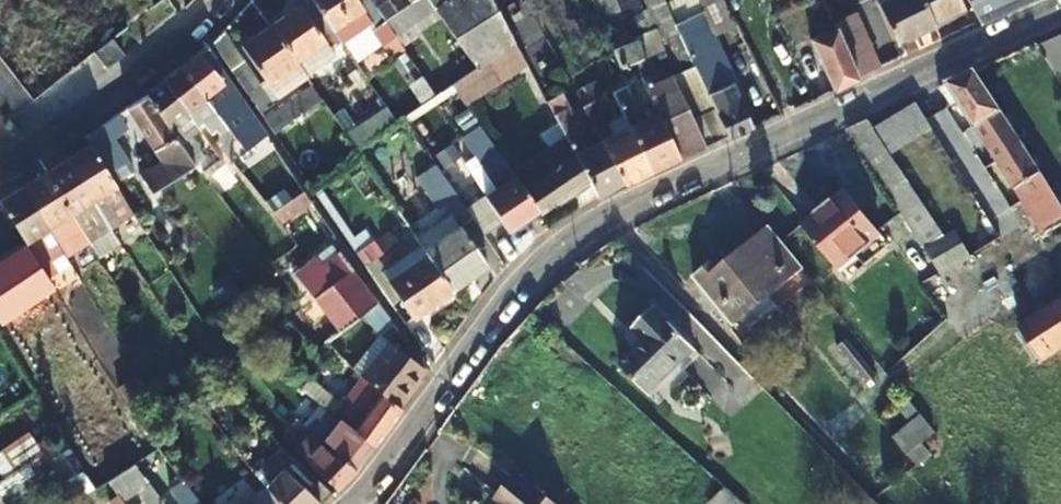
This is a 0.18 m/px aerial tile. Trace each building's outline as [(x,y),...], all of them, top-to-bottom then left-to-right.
[(293,62),(323,42),(320,37),(329,31),(308,0),(307,0),(268,26),(293,62)] [(339,45),(356,35),(369,53),(392,38),(375,11),(367,0),(308,0),(329,31),(339,45)] [(409,3),(394,13),(387,3),(375,11),(392,38),(432,11),(424,0),(407,0),(409,3)] [(432,11),(470,68),(473,70),(513,43),(490,0),(424,0),(432,11)] [(750,128),(709,40),(733,28),(719,0),(693,0),(668,11),(669,13),(725,136),(726,138),(750,128)] [(916,0),(883,0),(875,4),(895,45),(930,26),(916,0)] [(930,26),(960,10),(955,0),(916,0),(930,26)] [(976,22),(979,25),(1035,0),(964,0),(976,22)] [(725,136),(669,13),(659,17),(666,34),(653,39),(649,31),(610,48),(612,53),(618,68),(632,62),(658,50),(670,75),(644,87),(656,114),(676,155),(677,158),(725,136)] [(852,14),(831,24),(833,30),(840,45),(862,36),(852,14)] [(301,74),(293,62),(268,26),(238,47),(271,95),(301,74)] [(840,45),(833,30),(807,41),(818,64),(831,92),(856,81),(855,78),(840,45)] [(271,104),(220,32),(209,43),(258,113),(271,104)] [(840,45),(855,78),(876,69),(862,36),(840,45)] [(1021,50),(1048,108),(1060,103),(1060,78),(1044,39),(1021,50)] [(123,54),(113,41),(95,53),(106,67),(123,54)] [(523,64),(513,43),(473,70),(450,85),(463,104),(523,64)] [(212,109),(232,134),(244,126),(216,87),(225,82),(203,51),(181,68),(183,71),(212,109)] [(172,74),(165,80),(167,83),(186,112),(193,122),(212,109),(183,71),(181,68),(172,74)] [(938,87),(977,148),(983,144),(1060,268),(1060,206),(1060,205),(1030,158),(977,74),(975,71),(938,87)] [(167,83),(165,80),(145,95),(147,98),(168,126),(186,112),(167,83)] [(320,101),(311,88),(261,119),(271,133),(320,101)] [(611,93),(626,128),(645,169),(647,172),(677,158),(676,155),(656,114),(638,122),(622,88),(611,93)] [(145,95),(124,110),(159,161),(140,176),(152,194),(162,187),(195,163),(168,126),(147,98),(145,95)] [(621,184),(599,144),(588,148),(566,107),(563,107),(557,95),(543,101),(556,126),(563,140),(584,181),(594,198),(621,184)] [(579,107),(599,144),(621,184),(647,172),(645,169),(626,128),(611,134),(593,101),(579,107)] [(901,111),(918,136),(931,128),(915,103),(901,111)] [(383,111),(344,137),(354,150),(392,124),(390,121),(383,111)] [(905,145),(918,136),(901,111),(888,119),(905,145)] [(85,144),(112,186),(130,173),(110,141),(124,131),(114,117),(83,139),(85,144)] [(892,153),(905,145),(888,119),(875,128),(892,153)] [(865,120),(845,129),(940,274),(968,257),(951,231),(942,237),(865,120)] [(460,136),(494,187),(483,195),(507,232),(537,212),(511,176),(476,124),(460,136)] [(544,153),(563,140),(556,126),(536,139),(544,153)] [(563,140),(544,153),(511,176),(537,212),(584,181),(563,140)] [(112,186),(85,144),(62,160),(64,163),(88,200),(102,191),(121,219),(130,214),(112,186)] [(301,191),(268,144),(260,150),(286,186),(261,203),(269,214),(272,211),(298,194),(301,191)] [(433,166),(455,198),(477,184),(455,151),(433,166)] [(43,177),(84,242),(94,237),(76,208),(88,200),(64,163),(62,160),(41,174),(43,177)] [(425,254),(450,293),(486,268),(460,226),(470,219),(455,198),(433,166),(415,178),(437,211),(443,207),(457,227),(422,250),(425,254)] [(21,191),(45,228),(57,220),(74,246),(84,242),(43,177),(41,174),(19,187),(21,191)] [(875,228),(839,184),(796,219),(831,263),(875,228)] [(13,230),(40,271),(44,277),(54,271),(48,261),(60,253),(45,228),(21,191),(19,187),(0,199),(0,209),(13,230)] [(269,214),(277,224),(308,202),(301,191),(298,194),(272,211),(269,214)] [(13,230),(0,209),(0,237),(13,230)] [(797,265),(762,223),(722,257),(717,251),(689,274),(728,322),(736,315),(764,293),(797,265)] [(373,242),(354,253),(363,266),(381,254),(373,242)] [(319,280),(295,302),(279,315),(318,348),(324,344),(374,304),(377,302),(338,252),(320,264),(314,255),(306,263),(319,280)] [(48,261),(54,271),(67,262),(60,253),(48,261)] [(377,286),(404,324),(450,293),(425,254),(377,286)] [(772,302),(764,293),(736,315),(744,326),(772,302)] [(1015,324),(1039,362),(1060,348),(1060,296),(1015,324)] [(645,395),(692,350),(649,306),(628,326),(644,342),(618,368),(645,395)] [(359,378),(363,381),(365,383),(394,405),(421,370),(386,342),(359,378)] [(324,344),(318,348),(314,352),(337,380),(350,369),(327,347),(324,344)] [(280,398),(273,406),(290,420),(293,417),(300,423),(308,414),(330,431),(322,441),(349,468),(353,471),(356,467),(363,459),(371,448),(368,445),(350,431),(352,429),(335,416),(319,404),(317,406),(283,374),(269,389),(280,398)] [(391,420),(399,408),(396,406),(394,405),(365,383),(363,381),(335,416),(352,429),(350,431),(368,445),(371,448),(391,420)] [(916,409),(902,392),(874,413),(889,431),(916,409)] [(105,424),(121,445),(128,441),(177,503),(200,503),(125,409),(105,424)] [(292,450),(334,489),(338,486),(353,471),(349,468),(322,441),(320,439),(309,431),(292,450)] [(274,501),(276,503),(318,503),(329,494),(326,491),(280,447),(250,470),(274,501)] [(147,484),(131,463),(105,481),(114,494),(105,502),(106,503),(123,503),(121,502),(147,484)] [(491,500),(496,503),(547,503),(528,487),(525,490),(510,478),(491,500)] [(223,492),(207,503),(232,503),(223,492)]
